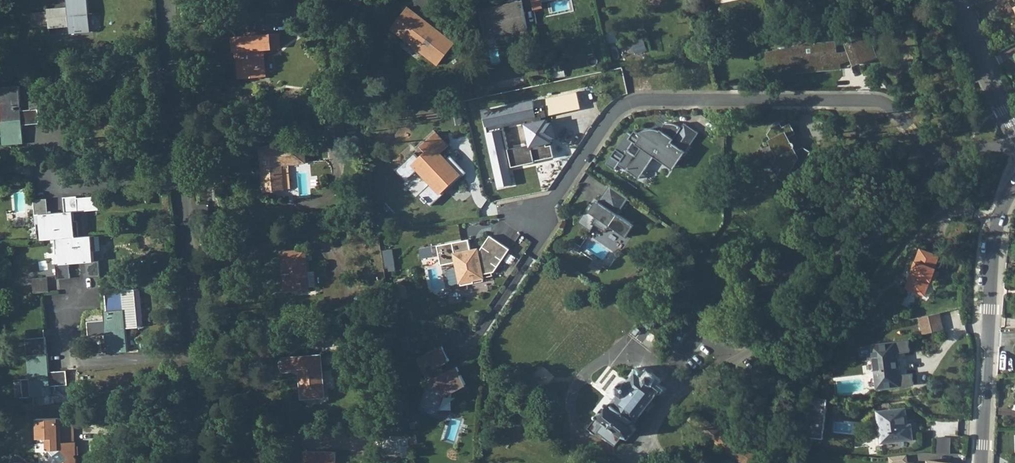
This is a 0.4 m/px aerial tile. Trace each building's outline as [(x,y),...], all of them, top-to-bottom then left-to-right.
[(35,11),(35,20),(36,28),(71,25),(72,38),(93,36),(90,0),(69,0),(70,8),(35,11)] [(501,12),(500,7),(480,11),(485,37),(526,29),(521,2),(507,5),(508,10),(501,12)] [(390,28),(436,65),(453,44),(439,33),(438,35),(433,31),(434,29),(407,7),(390,28)] [(800,59),(801,72),(839,69),(838,63),(842,61),(853,58),(855,66),(874,59),(871,50),(869,51),(867,46),(870,45),(866,37),(847,43),(850,51),(838,56),(837,43),(809,45),(806,29),(785,33),(786,40),(789,39),(792,49),(788,50),(769,53),(770,61),(800,59)] [(232,37),(233,51),(237,51),(237,59),(238,71),(250,70),(250,77),(263,76),(261,48),(264,48),(270,48),(269,34),(232,37)] [(871,35),(866,37),(870,45),(867,46),(869,51),(871,50),(874,59),(879,58),(871,35)] [(800,59),(770,61),(770,68),(793,66),(793,72),(801,72),(800,59)] [(579,90),(542,98),(543,104),(536,106),(534,99),(482,110),(498,188),(513,185),(509,165),(512,165),(512,167),(555,159),(552,146),(546,147),(545,141),(551,140),(547,121),(544,122),(543,117),(582,108),(579,90)] [(0,105),(0,122),(1,122),(4,147),(27,145),(25,126),(42,125),(41,111),(24,112),(23,103),(0,105)] [(791,186),(811,151),(803,147),(798,156),(796,153),(797,151),(797,149),(797,147),(796,146),(795,145),(794,144),(793,143),(791,142),(789,137),(796,133),(790,122),(783,127),(781,123),(772,127),(768,133),(780,156),(776,163),(783,166),(777,177),(791,186)] [(628,131),(605,164),(614,170),(617,165),(638,179),(654,157),(659,161),(662,156),(675,164),(678,160),(679,160),(680,160),(698,133),(684,123),(681,128),(679,126),(674,125),(667,123),(664,123),(659,130),(655,137),(651,134),(649,134),(647,134),(644,135),(641,136),(638,133),(634,131),(632,134),(628,131)] [(643,130),(638,133),(641,136),(644,135),(647,134),(649,134),(651,134),(655,137),(659,130),(655,129),(650,129),(643,130)] [(418,193),(429,205),(441,194),(440,192),(448,185),(450,186),(454,182),(453,181),(465,170),(451,155),(447,158),(441,152),(449,144),(437,131),(422,144),(427,150),(420,156),(415,151),(396,168),(406,179),(418,168),(430,182),(418,193)] [(259,146),(263,191),(271,191),(271,192),(275,192),(275,191),(282,190),(281,165),(305,163),(303,143),(259,146)] [(678,160),(675,164),(662,156),(659,161),(673,170),(680,160),(679,160),(678,160)] [(628,198),(609,185),(598,202),(596,200),(592,206),(589,205),(577,223),(590,231),(594,225),(605,232),(609,226),(625,238),(633,226),(617,214),(628,198)] [(102,209),(100,195),(80,197),(80,195),(66,196),(67,204),(59,205),(63,242),(77,240),(81,240),(79,220),(77,220),(76,211),(102,209)] [(49,198),(36,199),(38,219),(43,219),(45,243),(55,242),(63,242),(59,205),(50,206),(49,198)] [(509,249),(489,235),(478,250),(475,256),(470,253),(470,250),(468,239),(436,244),(440,264),(455,261),(459,284),(472,282),(472,279),(481,277),(481,274),(493,272),(509,249)] [(81,240),(77,240),(80,265),(87,264),(89,279),(102,278),(101,262),(96,263),(95,255),(103,254),(102,239),(81,240)] [(63,242),(55,242),(57,257),(61,257),(62,266),(58,266),(59,282),(72,281),(71,265),(80,265),(77,240),(63,242)] [(395,249),(386,249),(386,265),(395,264),(395,249)] [(305,251),(281,253),(283,268),(283,269),(284,269),(284,273),(282,273),(282,275),(286,274),(287,291),(289,291),(289,289),(308,288),(305,251)] [(921,253),(908,293),(927,299),(932,284),(933,284),(937,272),(936,272),(940,259),(921,253)] [(34,288),(35,303),(41,302),(49,301),(48,287),(34,288)] [(106,313),(104,313),(104,321),(90,322),(92,337),(105,335),(107,355),(129,353),(127,329),(144,328),(141,291),(124,292),(124,294),(105,296),(106,313)] [(940,318),(918,323),(922,337),(943,332),(940,318)] [(410,336),(399,337),(401,351),(412,349),(410,336)] [(50,372),(49,355),(47,354),(46,339),(27,340),(30,374),(22,374),(24,392),(32,391),(33,407),(52,405),(51,388),(68,387),(67,371),(50,372)] [(464,384),(455,365),(440,372),(436,364),(447,359),(440,344),(422,353),(426,362),(419,366),(425,380),(416,406),(433,412),(439,395),(450,389),(450,391),(464,384)] [(908,344),(871,348),(876,393),(913,388),(912,377),(900,378),(898,356),(910,355),(908,344)] [(426,362),(422,353),(414,357),(419,366),(426,362)] [(283,357),(280,362),(280,367),(283,371),(299,370),(301,398),(323,396),(321,355),(283,357)] [(607,403),(586,429),(595,436),(598,432),(615,446),(623,437),(630,438),(637,429),(634,424),(633,423),(633,422),(634,422),(642,412),(643,413),(653,401),(652,400),(660,390),(654,385),(657,380),(646,371),(642,376),(636,371),(628,381),(626,380),(621,381),(617,387),(617,390),(617,393),(619,394),(610,406),(607,403)] [(828,402),(813,400),(808,440),(823,442),(828,402)] [(905,412),(878,415),(881,445),(912,442),(911,428),(907,429),(905,412)] [(723,428),(719,433),(694,413),(687,421),(739,462),(766,462),(723,428)] [(58,425),(58,421),(37,422),(38,441),(47,441),(47,451),(59,462),(76,462),(76,458),(74,455),(76,453),(76,450),(76,445),(75,445),(74,424),(62,425),(58,425)] [(384,436),(381,436),(383,453),(401,451),(399,427),(384,429),(384,436)] [(950,442),(937,442),(937,456),(949,457),(950,442)] [(334,450),(303,450),(303,459),(300,461),(299,462),(334,462),(334,450)] [(48,462),(30,461),(16,454),(15,455),(14,457),(13,460),(12,462),(48,462)] [(609,462),(610,461),(602,454),(597,460),(600,462),(609,462)]
